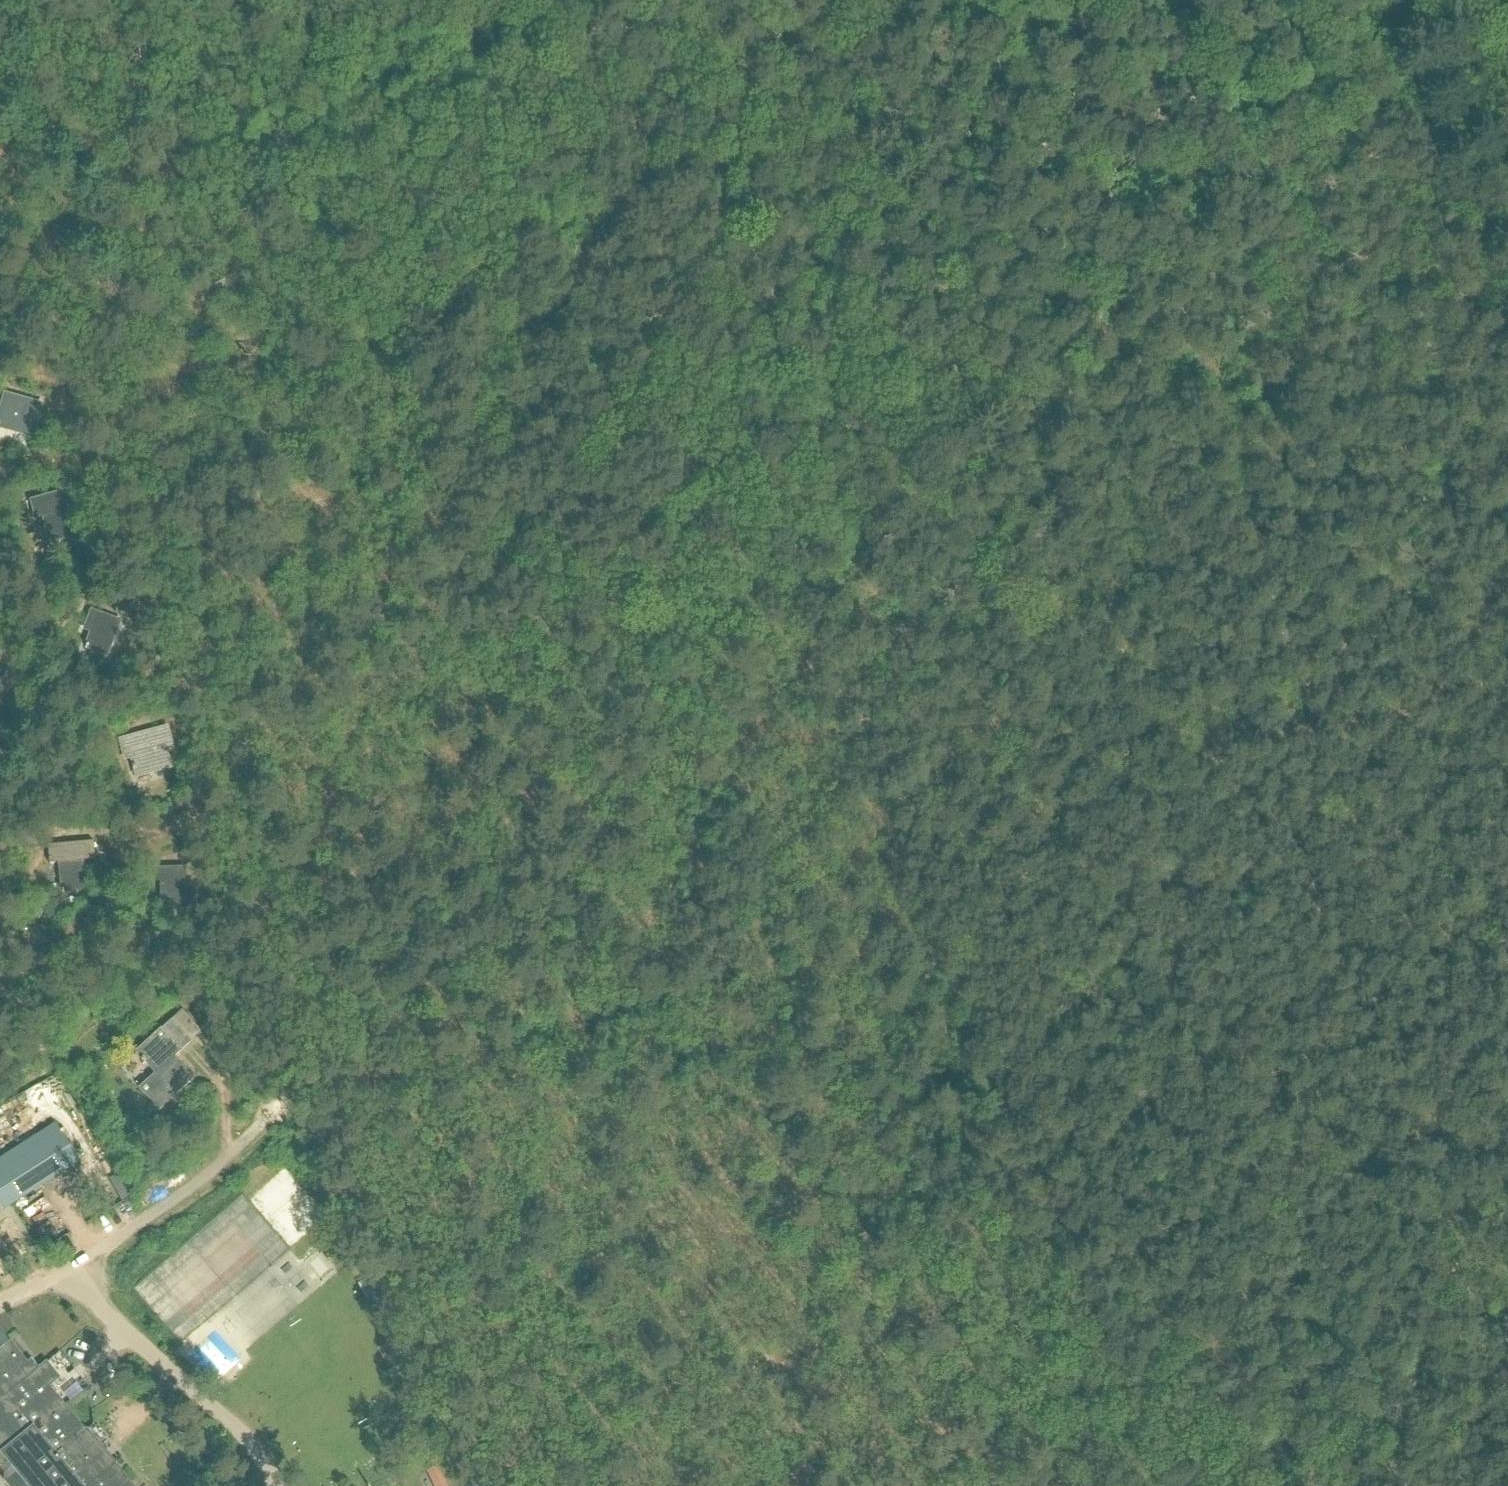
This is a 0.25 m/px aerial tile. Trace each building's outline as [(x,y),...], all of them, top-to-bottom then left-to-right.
[(0,412),(0,430),(33,439),(42,406),(4,396),(0,412)] [(30,501),(36,520),(42,518),(48,540),(52,539),(54,544),(75,538),(67,508),(72,507),(67,491),(66,491),(64,484),(55,486),(57,494),(30,501)] [(98,613),(86,647),(109,656),(122,622),(98,613)] [(12,680),(0,679),(0,720),(2,720),(3,694),(11,694),(12,680)] [(120,740),(125,762),(131,760),(136,779),(173,769),(168,752),(175,750),(169,727),(120,740)] [(59,859),(63,893),(89,890),(85,861),(59,859)] [(187,868),(156,869),(157,883),(161,882),(162,906),(162,907),(166,907),(166,910),(188,909),(188,900),(187,868)] [(161,1110),(195,1078),(176,1058),(192,1043),(172,1021),(163,1029),(138,1052),(157,1073),(141,1088),(161,1110)] [(4,1210),(12,1205),(64,1171),(40,1135),(0,1161),(0,1204),(4,1210)] [(118,1176),(111,1180),(123,1201),(130,1198),(118,1176)] [(239,1267),(254,1277),(261,1267),(247,1257),(239,1267)] [(6,1473),(5,1482),(9,1485),(135,1485),(64,1402),(51,1386),(61,1378),(47,1364),(39,1370),(34,1363),(26,1361),(12,1343),(0,1353),(0,1465),(6,1473)]
